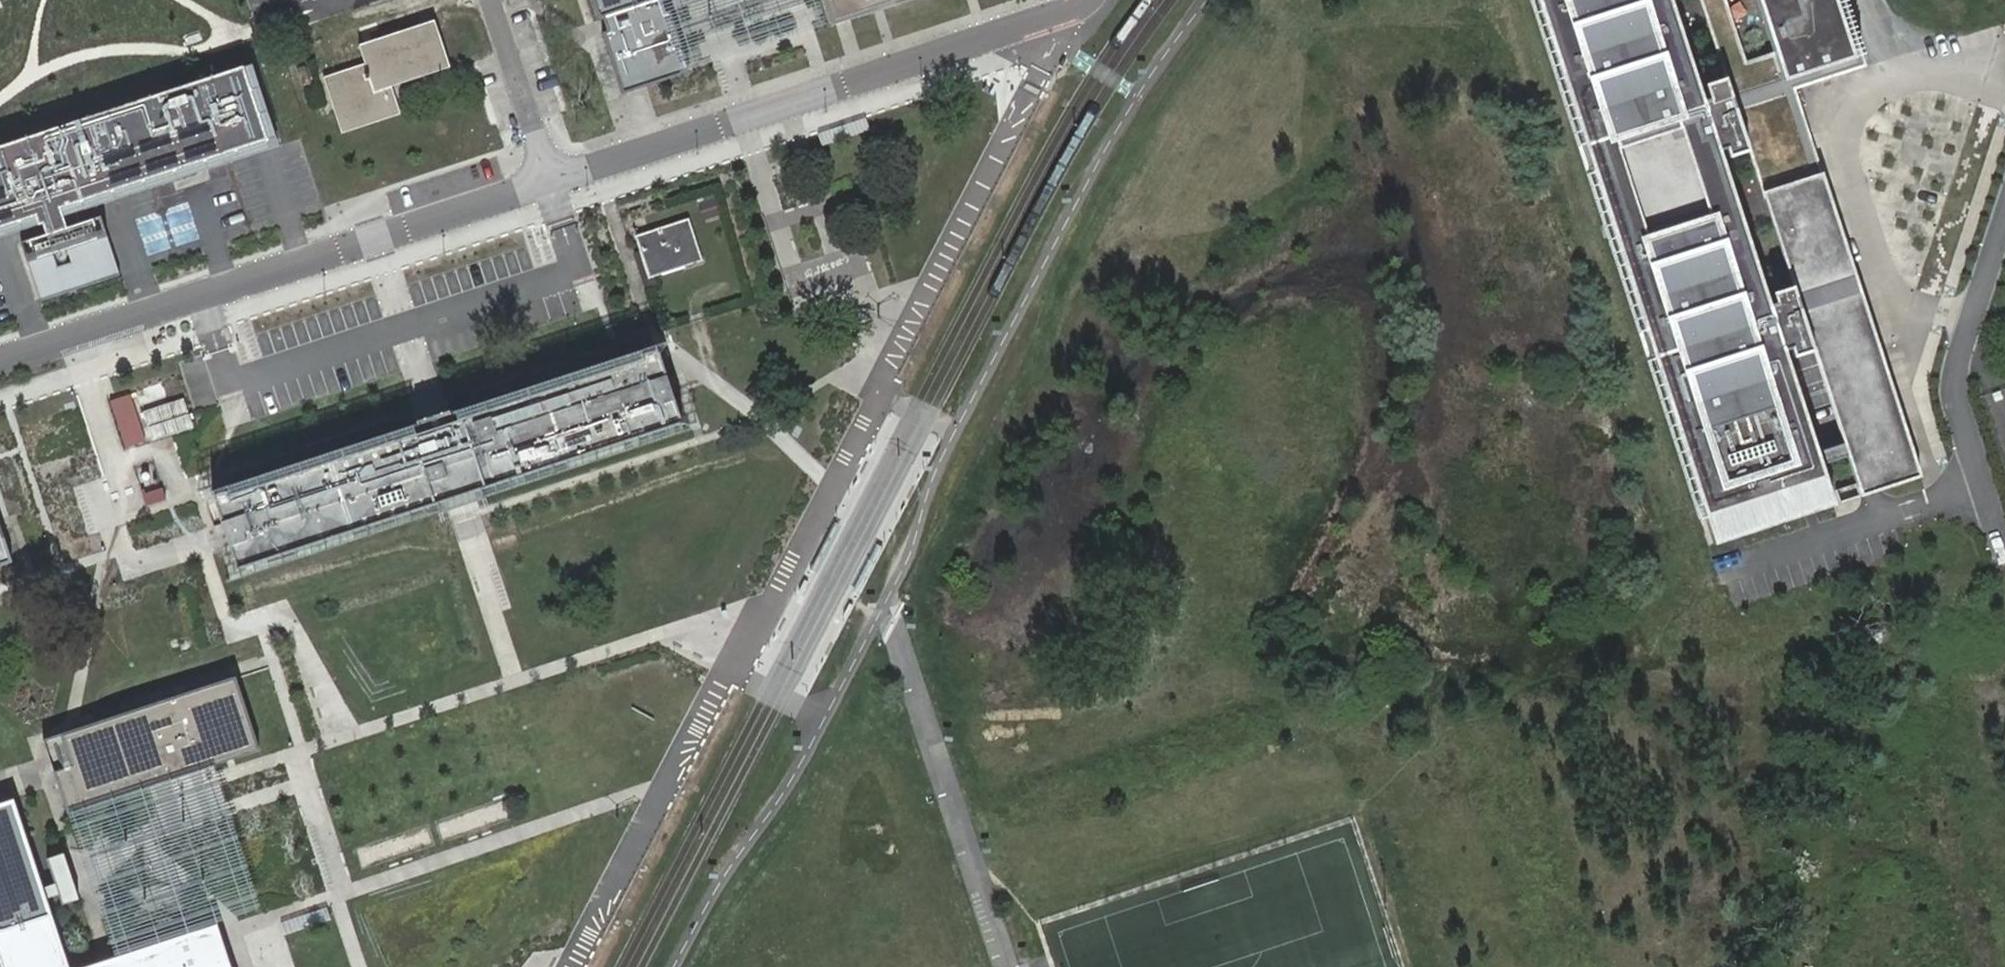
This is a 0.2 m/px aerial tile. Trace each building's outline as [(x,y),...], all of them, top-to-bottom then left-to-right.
[(665,0),(591,0),(623,98),(690,76),(670,15),(665,17),(662,8),(661,4),(666,2),(665,0)] [(832,30),(921,0),(823,0),(832,30)] [(1715,549),(1926,478),(1789,91),(1854,69),(1833,0),(1533,0),(1715,549)] [(365,64),(324,78),(342,133),(401,114),(392,87),(450,68),(436,22),(360,46),(365,64)] [(0,150),(0,231),(37,219),(40,226),(44,225),(48,237),(22,245),(29,264),(69,252),(109,239),(103,220),(78,228),(74,216),(78,214),(76,207),(270,146),(247,72),(0,150)] [(699,200),(703,218),(717,215),(712,197),(699,200)] [(641,260),(635,263),(641,282),(699,263),(685,221),(634,238),(641,260)] [(225,491),(208,496),(232,574),(462,501),(679,430),(656,357),(654,350),(645,353),(636,356),(637,362),(452,424),(447,411),(434,415),(411,422),(416,436),(227,499),(225,491)] [(162,486),(142,491),(146,504),(165,498),(162,486)] [(16,559),(4,523),(0,511),(0,565),(16,559)] [(90,796),(262,738),(244,684),(72,742),(90,796)] [(219,933),(214,917),(104,953),(66,966),(47,908),(10,798),(0,800),(0,966),(230,966),(228,960),(226,952),(222,942),(219,933)] [(46,855),(61,901),(76,896),(61,850),(46,855)]
